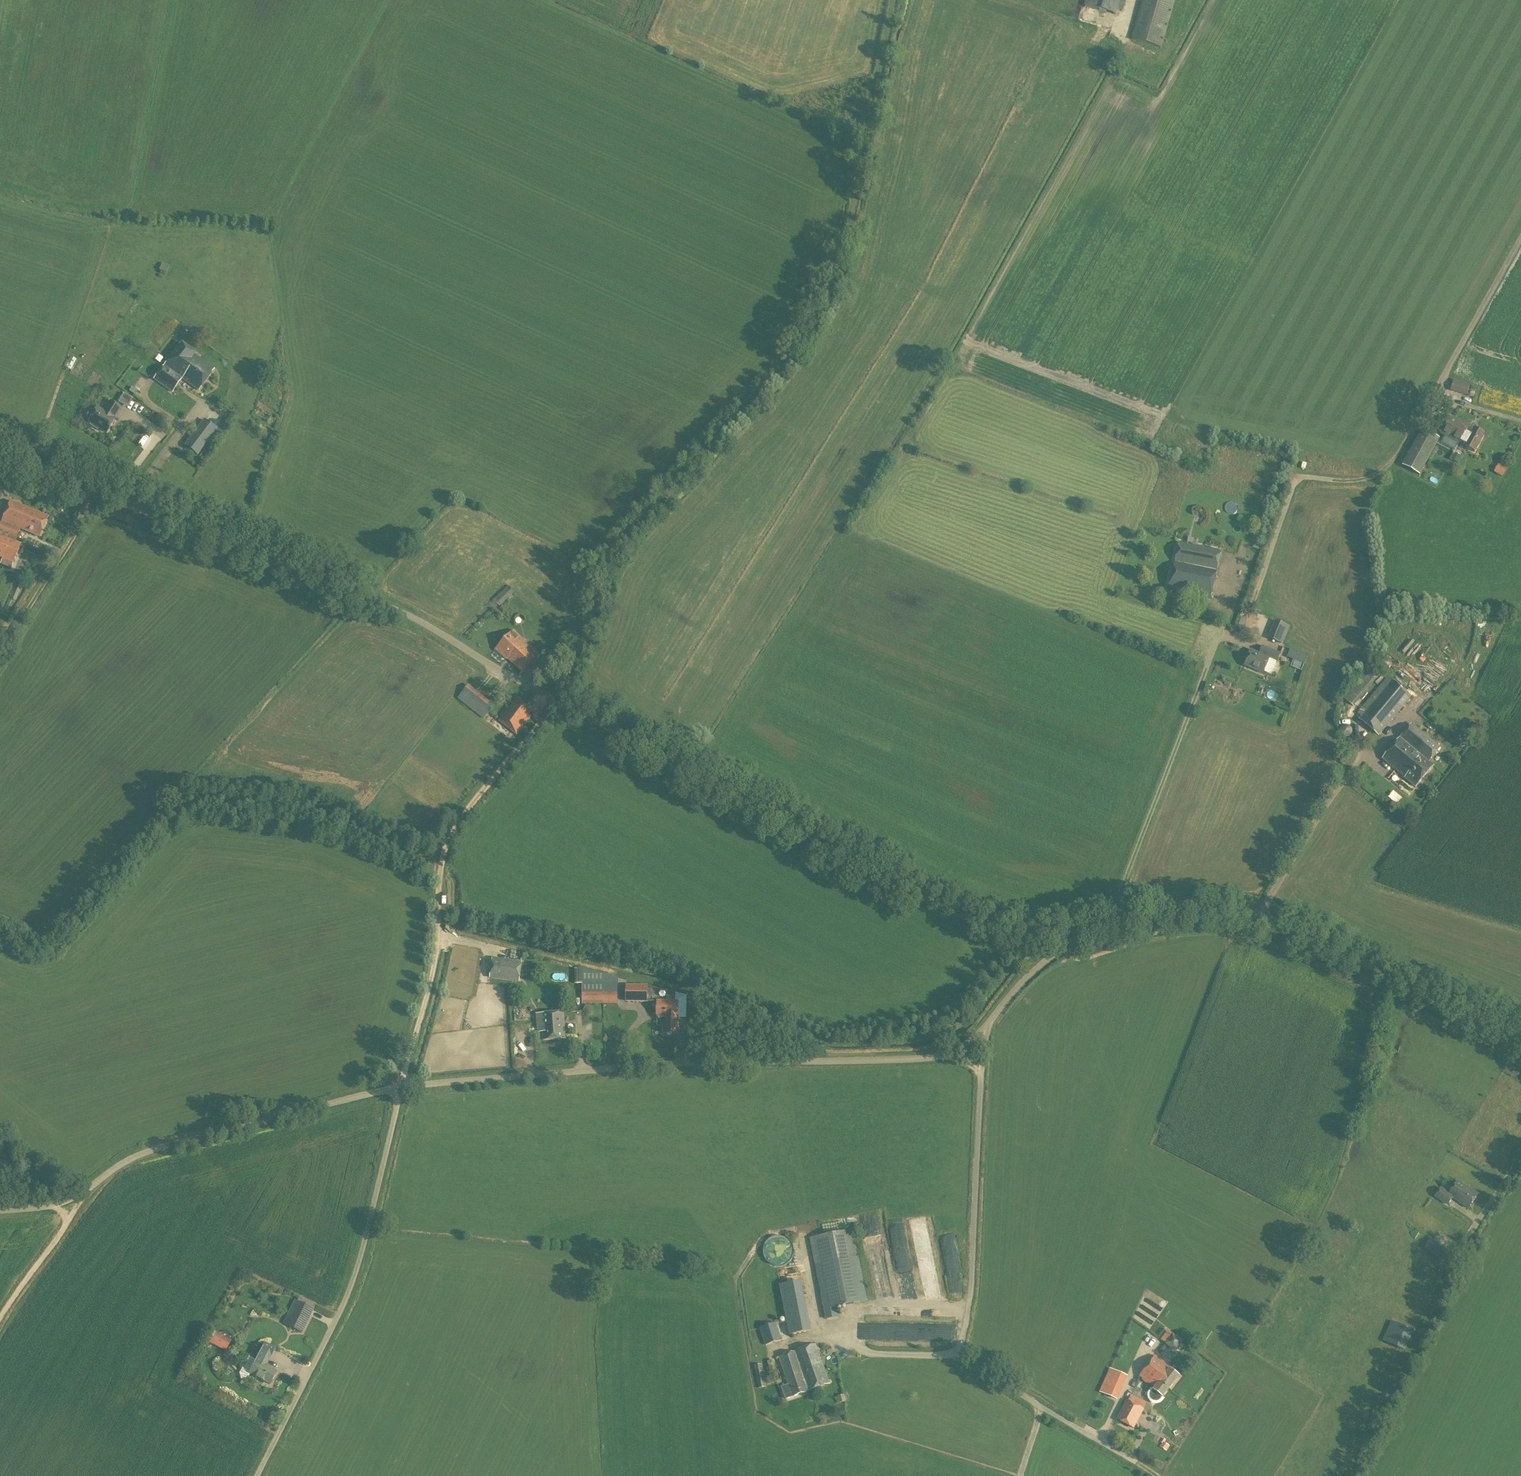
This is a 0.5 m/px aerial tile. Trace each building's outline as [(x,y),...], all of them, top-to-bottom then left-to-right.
[(1086,5),(1116,14),(1117,10),(1123,12),(1126,1),(1123,0),(1088,0),(1086,5)] [(1174,0),(1143,0),(1132,39),(1161,47),(1174,0)] [(162,263),(159,270),(166,273),(169,266),(162,263)] [(215,368),(182,342),(155,378),(172,391),(183,377),(199,390),(215,368)] [(1453,380),(1450,391),(1467,396),(1470,384),(1453,380)] [(122,393),(117,402),(126,407),(131,398),(122,393)] [(115,418),(121,408),(110,400),(103,411),(97,407),(87,422),(106,434),(116,419),(115,418)] [(1451,417),(1442,434),(1443,435),(1445,436),(1458,443),(1459,444),(1464,446),(1464,447),(1474,452),(1484,435),(1474,429),(1469,426),(1451,417)] [(198,426),(212,436),(217,429),(203,419),(198,426)] [(1419,475),(1439,438),(1422,428),(1402,465),(1419,475)] [(1498,465),(1495,472),(1502,476),(1506,468),(1499,464),(1498,465)] [(21,528),(40,536),(48,516),(11,500),(3,520),(21,528)] [(21,528),(3,520),(0,527),(0,556),(14,561),(21,544),(15,541),(21,528)] [(1210,599),(1221,551),(1179,542),(1170,590),(1210,599)] [(499,606),(519,588),(513,581),(493,600),(499,606)] [(507,659),(509,657),(525,641),(515,631),(496,649),(507,659)] [(1280,643),(1283,638),(1272,633),(1269,639),(1280,643)] [(525,641),(509,657),(523,672),(540,656),(525,641)] [(1277,662),(1280,654),(1267,649),(1264,656),(1251,651),(1245,665),(1263,673),(1269,658),(1277,662)] [(1307,656),(1290,649),(1287,657),(1304,664),(1307,656)] [(1378,736),(1411,697),(1392,680),(1359,719),(1378,736)] [(489,709),(486,706),(489,701),(467,684),(456,697),(482,718),(489,709)] [(518,735),(537,711),(518,697),(500,720),(518,735)] [(1400,738),(1433,766),(1434,766),(1429,762),(1440,748),(1411,724),(1400,738)] [(1415,787),(1433,766),(1400,738),(1382,759),(1405,777),(1405,778),(1415,787)] [(519,982),(522,962),(492,958),(489,978),(519,982)] [(582,968),(582,1004),(618,1004),(618,984),(604,984),(604,974),(582,968)] [(647,1002),(648,985),(626,985),(625,1002),(647,1002)] [(658,1000),(658,1016),(666,1016),(666,1025),(664,1025),(664,1032),(666,1032),(666,1033),(678,1033),(678,1016),(679,1001),(658,1000)] [(543,1021),(536,1021),(537,1032),(545,1032),(546,1040),(555,1039),(565,1039),(564,1027),(565,1027),(564,1012),(553,1012),(543,1013),(543,1014),(543,1021)] [(1479,1195),(1459,1181),(1450,1193),(1442,1188),(1437,1195),(1449,1204),(1454,1197),(1470,1208),(1479,1195)] [(828,1319),(838,1316),(836,1307),(867,1301),(852,1231),(811,1238),(828,1319)] [(1422,1248),(1439,1257),(1445,1247),(1428,1237),(1422,1248)] [(790,1335),(809,1331),(800,1282),(780,1285),(790,1335)] [(302,1332),(313,1308),(295,1299),(283,1322),(302,1332)] [(1404,1351),(1413,1331),(1391,1321),(1382,1341),(1404,1351)] [(765,1346),(782,1340),(776,1322),(759,1328),(765,1346)] [(1176,1353),(1185,1344),(1168,1329),(1160,1338),(1176,1353)] [(231,1340),(212,1330),(206,1341),(226,1351),(231,1340)] [(248,1378),(250,1373),(270,1384),(277,1372),(271,1369),(272,1366),(265,1363),(269,1355),(271,1356),(276,1347),(265,1342),(256,1360),(248,1356),(239,1373),(241,1380),(248,1378)] [(830,1383),(817,1344),(780,1357),(789,1384),(782,1386),(786,1398),(830,1383)] [(1163,1385),(1168,1389),(1179,1375),(1155,1356),(1146,1367),(1151,1371),(1152,1371),(1161,1379),(1160,1380),(1164,1384),(1163,1385)] [(772,1377),(778,1375),(773,1359),(767,1361),(772,1377)] [(758,1388),(766,1387),(762,1364),(754,1366),(758,1388)] [(1141,1373),(1140,1374),(1155,1386),(1153,1389),(1151,1392),(1150,1394),(1150,1396),(1150,1398),(1152,1400),(1153,1401),(1155,1402),(1157,1402),(1159,1401),(1160,1400),(1161,1398),(1162,1397),(1162,1396),(1168,1389),(1163,1385),(1164,1384),(1160,1380),(1161,1379),(1152,1371),(1151,1371),(1146,1367),(1141,1373)] [(1109,1368),(1099,1392),(1117,1400),(1127,1376),(1109,1368)] [(1133,1429),(1144,1409),(1127,1400),(1116,1420),(1133,1429)]
